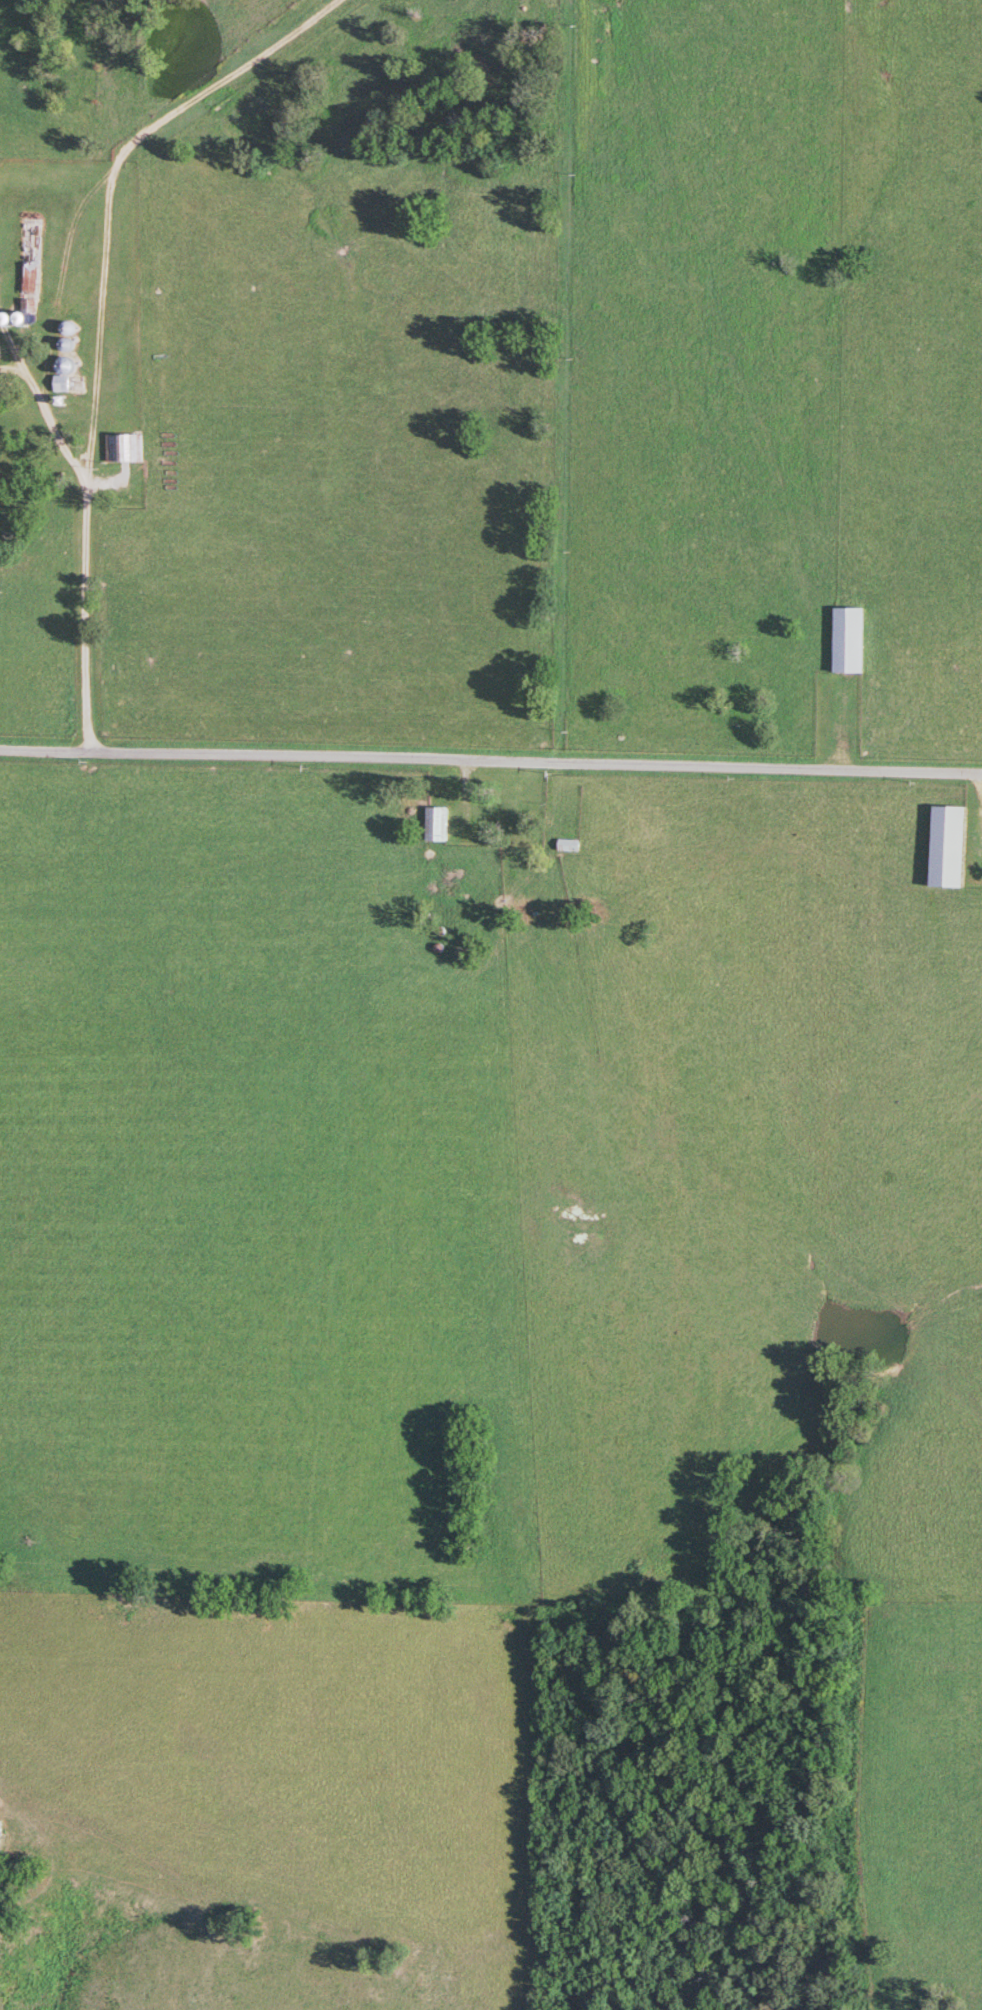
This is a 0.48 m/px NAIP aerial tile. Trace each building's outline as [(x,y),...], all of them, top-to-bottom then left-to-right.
[(37,223),(23,223),(21,294),(35,295),(37,223)] [(20,311),(34,311),(34,299),(21,298),(20,311)] [(53,390),(81,390),(81,375),(53,375),(53,390)] [(141,462),(141,434),(106,434),(106,462),(141,462)] [(833,671),(863,671),(863,605),(833,605),(833,671)] [(930,885),(963,885),(964,804),(932,804),(930,885)] [(446,840),(446,806),(425,806),(425,840),(446,840)] [(579,837),(558,837),(558,850),(579,850),(579,837)]
